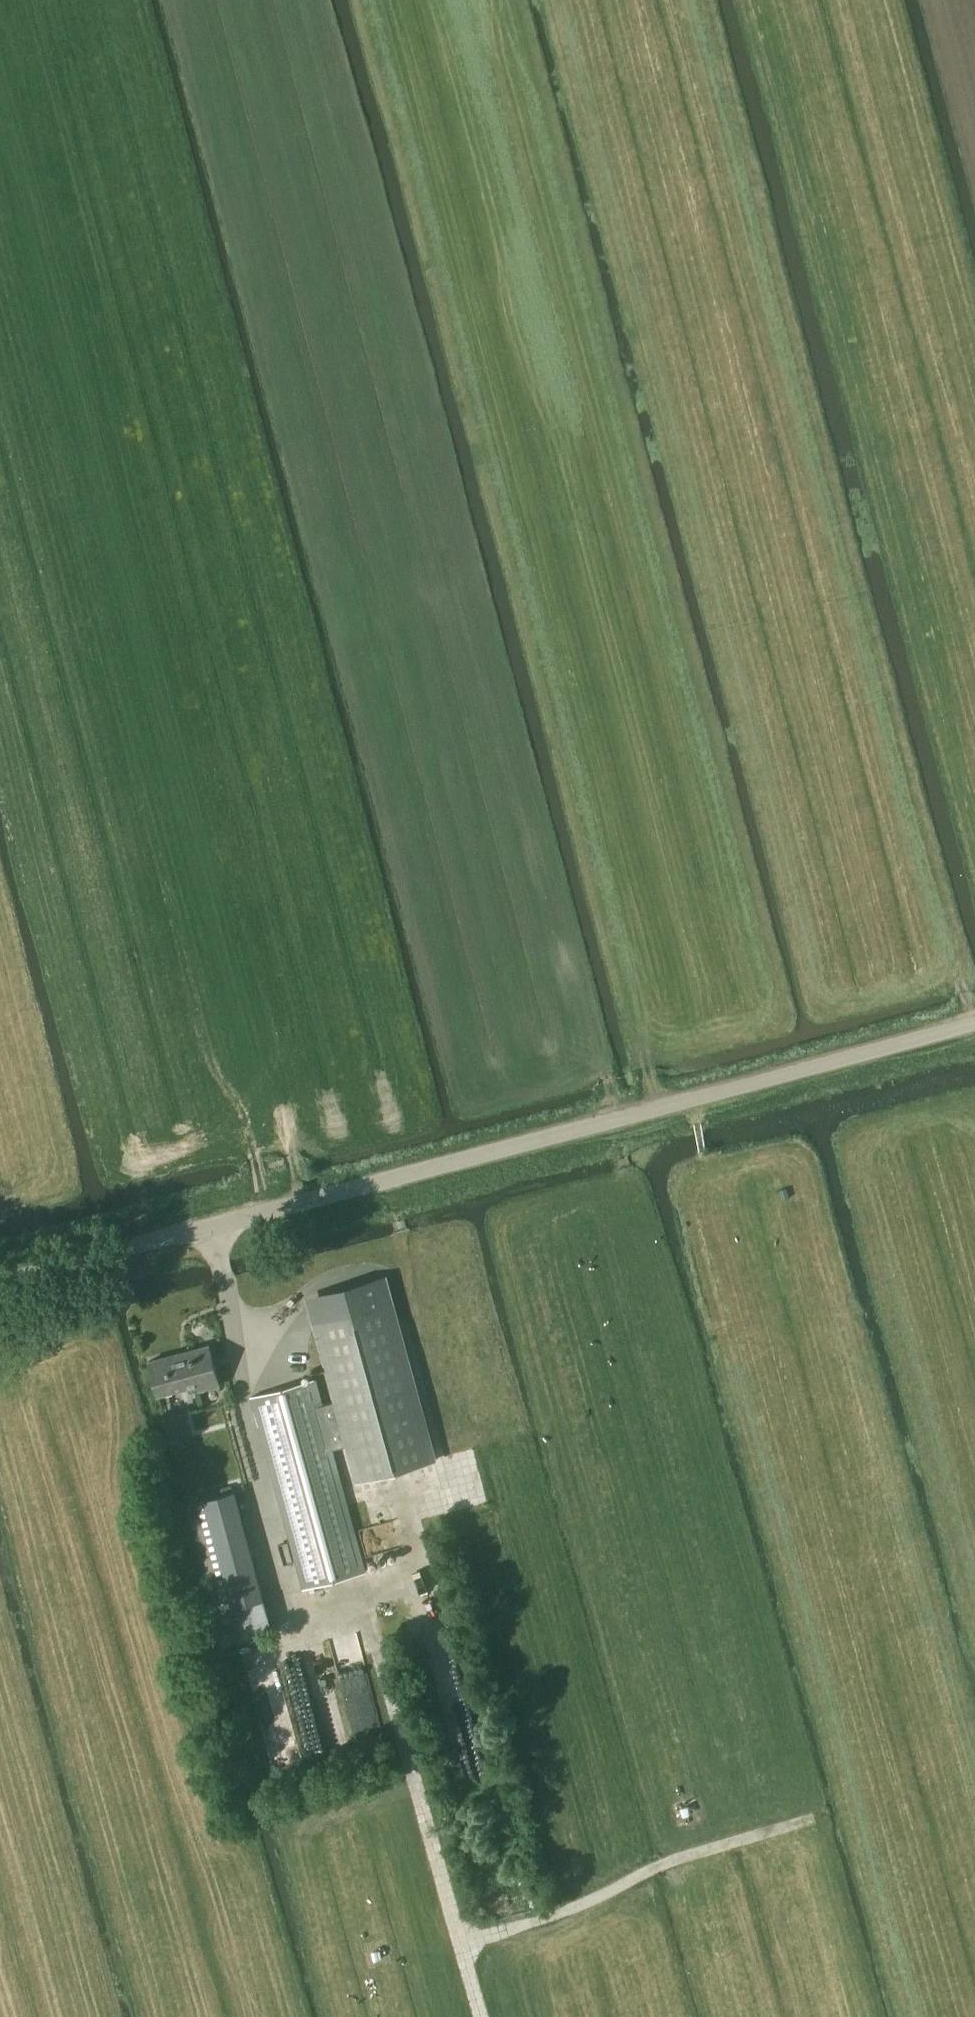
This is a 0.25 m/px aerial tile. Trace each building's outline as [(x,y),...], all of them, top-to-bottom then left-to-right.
[(313,1380),(252,1396),(305,1588),(366,1571),(332,1449),(349,1445),(359,1481),(434,1460),(391,1303),(384,1305),(378,1281),(324,1296),(330,1319),(316,1323),(337,1400),(320,1405),(313,1380)] [(198,1389),(219,1384),(209,1346),(149,1361),(157,1392),(196,1383),(198,1389)]
